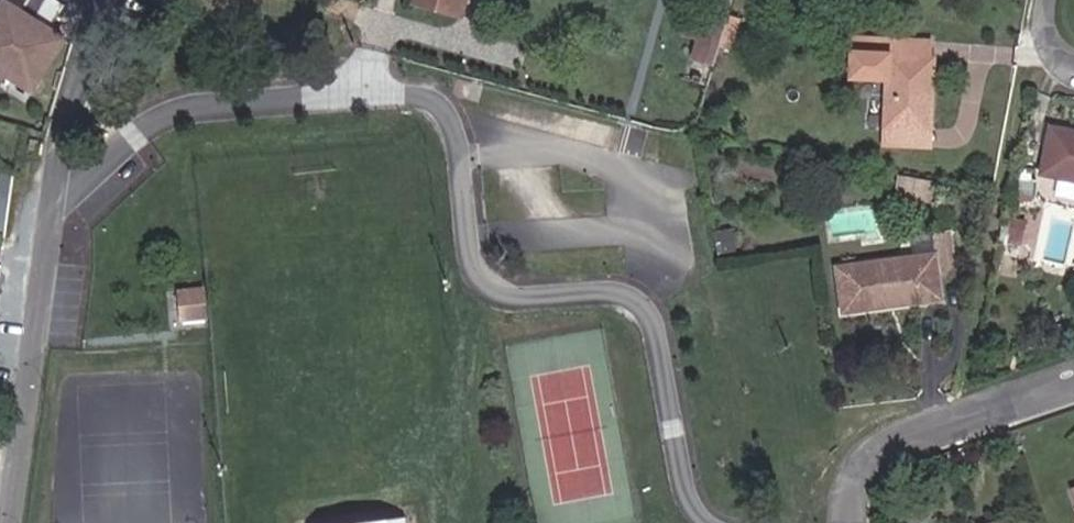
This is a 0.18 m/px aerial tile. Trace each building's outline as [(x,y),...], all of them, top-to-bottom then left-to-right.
[(63,43),(48,34),(63,9),(48,0),(29,0),(19,16),(4,7),(0,14),(0,76),(16,85),(19,81),(35,90),(63,43)] [(430,8),(475,19),(480,0),(432,0),(430,8)] [(694,41),(687,63),(709,69),(714,49),(721,20),(727,0),(705,0),(700,18),(694,41)] [(685,14),(679,37),(694,41),(700,18),(685,14)] [(726,52),(734,23),(721,20),(714,49),(726,52)] [(916,34),(843,33),(841,71),(875,73),(872,142),(898,143),(899,121),(923,122),(926,50),(916,49),(916,34)] [(35,90),(19,81),(16,85),(32,95),(35,90)] [(1033,169),(1058,174),(1073,178),(1073,126),(1044,120),(1033,169)] [(923,122),(899,121),(898,143),(922,144),(923,122)] [(1058,174),(1055,188),(1073,191),(1073,178),(1058,174)] [(925,202),(929,181),(897,175),(892,196),(925,202)] [(1021,218),(1011,215),(1005,240),(1015,243),(1021,218)] [(832,266),(838,311),(873,307),(872,299),(914,294),(915,299),(937,295),(934,271),(956,268),(950,226),(929,229),(931,252),(832,266)] [(205,315),(202,288),(180,292),(184,319),(205,315)]
